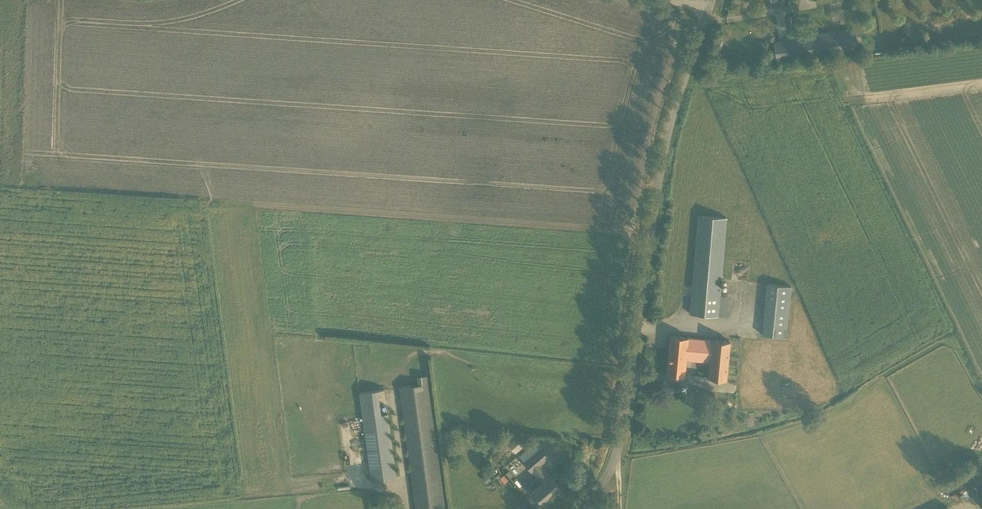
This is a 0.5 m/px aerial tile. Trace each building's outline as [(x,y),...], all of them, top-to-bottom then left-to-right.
[(855,28),(786,37),(786,39),(774,41),(776,60),(858,50),(855,28)] [(690,313),(718,316),(727,317),(728,295),(720,295),(726,217),(698,215),(690,313)] [(786,335),(791,286),(768,284),(763,334),(786,335)] [(686,360),(709,362),(707,378),(726,379),(730,341),(670,335),(667,374),(685,376),(686,360)] [(404,419),(416,508),(444,508),(427,382),(400,386),(404,419)] [(359,392),(363,417),(371,480),(396,477),(387,413),(382,414),(378,389),(359,392)] [(513,433),(505,441),(516,452),(524,444),(513,433)] [(519,456),(524,462),(532,471),(533,470),(543,482),(532,490),(544,503),(562,488),(551,475),(541,464),(550,456),(537,440),(519,456)]
